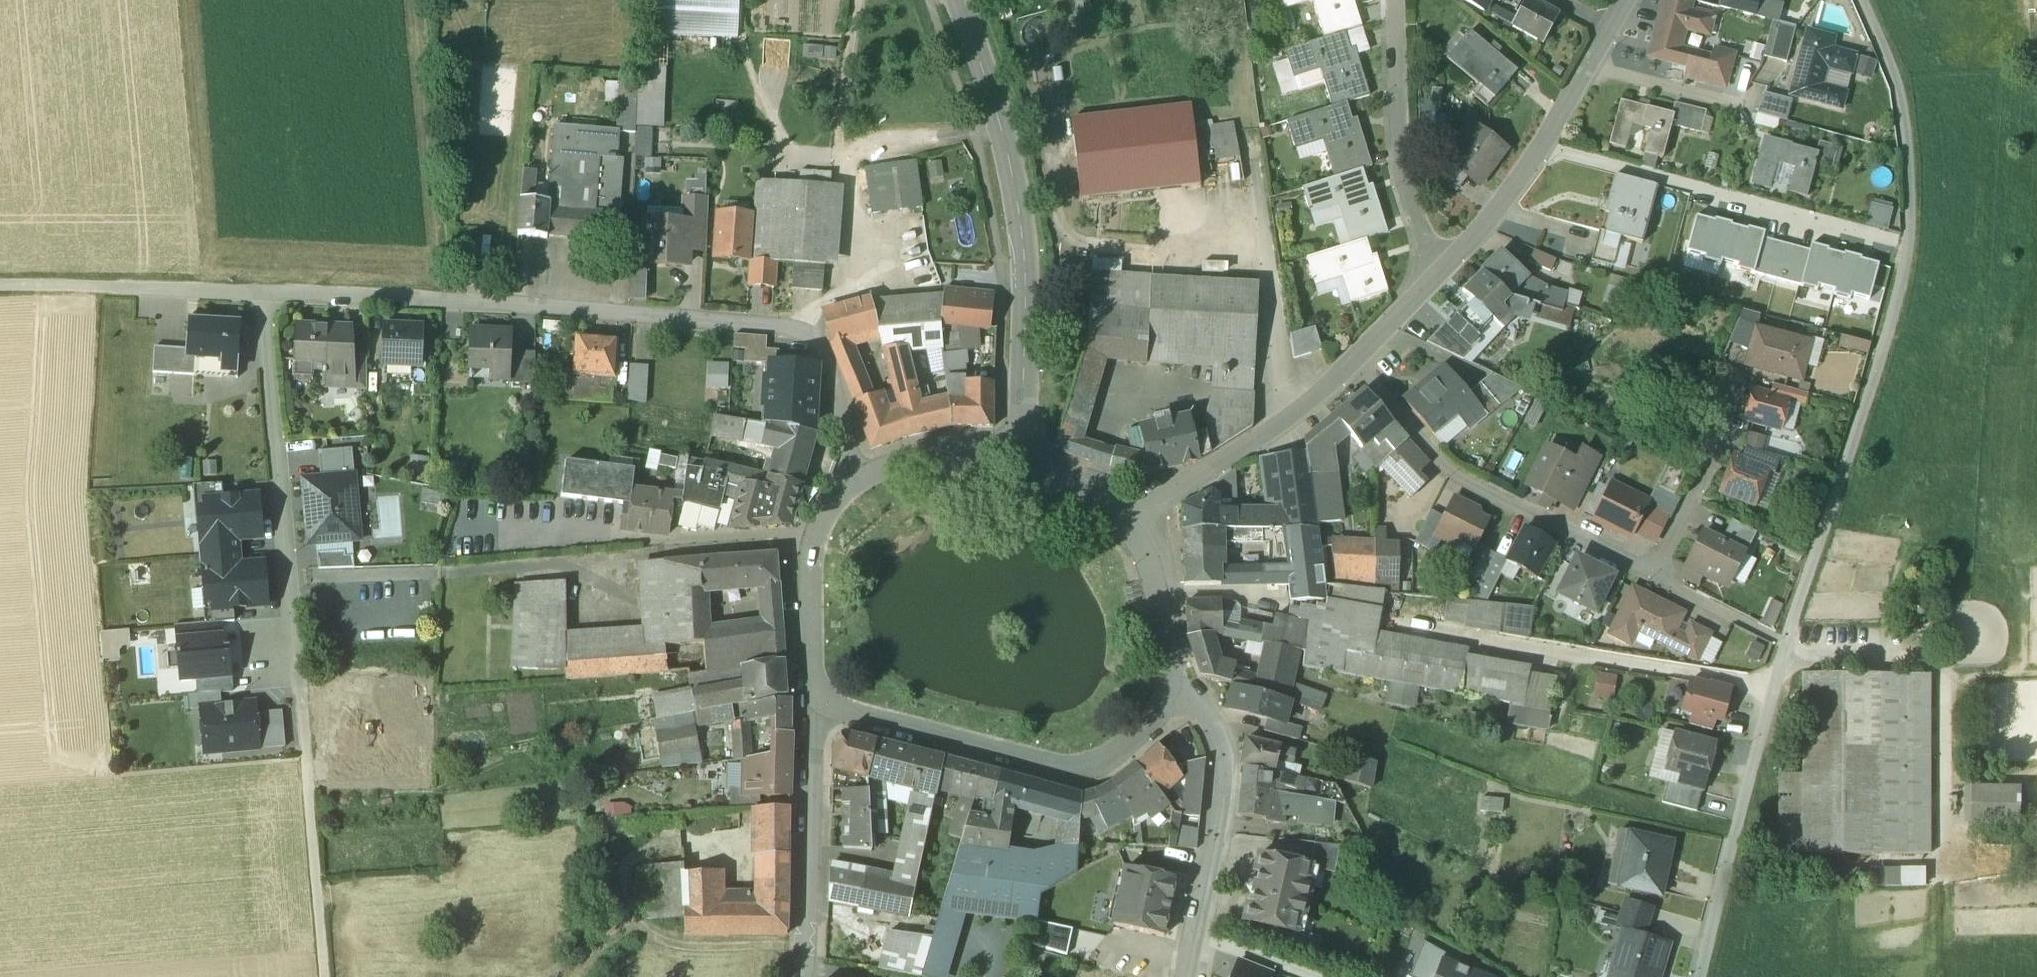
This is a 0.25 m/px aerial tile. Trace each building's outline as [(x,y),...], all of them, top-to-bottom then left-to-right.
[(654,35),(738,39),(739,0),(655,0),(654,35)] [(1285,8),(1310,0),(1282,0),(1285,8)] [(1324,40),(1344,33),(1361,28),(1353,0),(1312,0),(1324,40)] [(1484,12),(1491,0),(1462,0),(1484,12)] [(1543,0),(1526,0),(1512,27),(1543,44),(1559,16),(1545,8),(1547,3),(1543,0)] [(1657,28),(1664,30),(1661,40),(1656,60),(1687,68),(1700,71),(1704,55),(1680,49),(1685,30),(1709,36),(1714,19),(1681,10),(1683,0),(1664,0),(1657,28)] [(1754,0),(1722,0),(1720,8),(1753,17),(1776,23),(1781,7),(1754,0)] [(1796,29),(1773,23),(1763,57),(1787,63),(1796,29)] [(1664,30),(1657,28),(1654,38),(1661,40),(1664,30)] [(1518,72),(1470,32),(1465,39),(1451,56),(1448,60),(1495,99),(1518,72)] [(1856,56),(1822,47),(1825,37),(1808,32),(1798,67),(1805,69),(1797,98),(1842,110),(1846,94),(1821,87),(1826,68),(1851,74),(1856,56)] [(1324,40),(1285,52),(1293,77),(1320,68),(1332,108),(1347,104),(1370,97),(1356,55),(1352,56),(1344,33),(1324,40)] [(1459,33),(1445,51),(1451,56),(1465,39),(1459,33)] [(787,65),(789,41),(765,40),(763,64),(787,65)] [(802,57),(834,60),(835,47),(803,44),(802,57)] [(1733,56),(1713,51),(1711,57),(1704,55),(1700,71),(1687,68),(1685,77),(1725,87),(1733,56)] [(1860,58),(1855,74),(1871,80),(1877,63),(1860,58)] [(1161,87),(1135,87),(1136,106),(1161,105),(1161,87)] [(1792,101),(1764,94),(1758,115),(1779,121),(1786,122),(1792,101)] [(637,102),(618,101),(617,132),(619,132),(619,133),(636,135),(636,129),(637,102)] [(1672,115),(1621,101),(1610,145),(1625,149),(1632,125),(1651,130),(1645,155),(1663,159),(1672,126),(1674,115),(1672,115)] [(1332,108),(1287,123),(1295,148),(1322,139),(1335,179),(1362,170),(1372,167),(1358,125),(1354,127),(1347,104),(1332,108)] [(1694,109),(1675,104),(1672,115),(1674,115),(1672,126),(1688,130),(1694,109)] [(1191,107),(1072,120),(1081,200),(1200,186),(1195,139),(1193,126),(1191,107)] [(1706,112),(1694,109),(1688,130),(1701,133),(1706,112)] [(1779,121),(1758,115),(1755,126),(1776,132),(1779,121)] [(1211,123),(1193,126),(1195,139),(1213,136),(1211,123)] [(617,132),(554,127),(549,204),(550,204),(547,238),(617,243),(623,161),(617,160),(619,133),(619,132),(617,132)] [(651,129),(636,129),(636,135),(635,158),(650,158),(651,129)] [(1476,130),(1451,162),(1469,176),(1479,183),(1503,151),(1476,130)] [(1213,136),(1195,139),(1200,186),(1244,181),(1235,132),(1213,136)] [(1817,153),(1765,140),(1754,184),(1770,188),(1776,164),(1796,169),(1789,193),(1807,198),(1816,165),(1819,154),(1817,153)] [(1838,148),(1819,143),(1817,153),(1819,154),(1816,165),(1832,169),(1838,148)] [(1451,162),(1443,156),(1431,172),(1457,192),(1469,176),(1451,162)] [(916,162),(894,165),(901,211),(922,208),(916,162)] [(894,165),(865,170),(872,214),(901,211),(894,165)] [(1335,179),(1303,189),(1310,214),(1338,205),(1351,245),(1366,240),(1388,234),(1374,191),(1370,193),(1362,170),(1335,179)] [(535,172),(523,171),(521,201),(536,203),(536,196),(529,195),(529,190),(531,190),(534,188),(535,172)] [(832,174),(815,173),(814,186),(831,187),(832,174)] [(1658,187),(1615,176),(1605,213),(1609,214),(1604,233),(1621,238),(1643,243),(1658,187)] [(783,184),(757,182),(752,261),(776,263),(778,263),(783,184)] [(814,186),(783,184),(778,263),(794,265),(825,267),(831,187),(814,186)] [(706,199),(684,198),(683,226),(689,227),(688,240),(704,241),(706,199)] [(536,203),(521,201),(518,237),(547,240),(547,238),(550,204),(549,204),(536,203)] [(1866,226),(1888,231),(1893,211),(1871,206),(1866,226)] [(753,216),(718,214),(715,259),(750,261),(753,216)] [(1720,265),(1721,261),(1731,226),(1732,224),(1716,220),(1715,222),(1697,217),(1687,252),(1706,257),(1705,261),(1720,265)] [(669,222),(645,221),(644,245),(648,249),(647,265),(687,267),(688,240),(689,227),(683,226),(669,226),(669,222)] [(1748,231),(1731,226),(1721,261),(1738,266),(1737,269),(1754,274),(1764,239),(1765,233),(1748,229),(1748,231)] [(1604,233),(1600,231),(1592,261),(1614,266),(1621,238),(1604,233)] [(1810,252),(1764,239),(1754,274),(1801,287),(1810,252)] [(1351,245),(1307,259),(1314,284),(1342,275),(1351,304),(1388,292),(1378,262),(1373,263),(1366,240),(1351,245)] [(1819,287),(1835,291),(1845,257),(1828,252),(1829,250),(1812,246),(1810,252),(1801,287),(1818,291),(1819,287)] [(1531,247),(1525,260),(1548,269),(1553,257),(1531,247)] [(1527,278),(1501,253),(1482,273),(1508,297),(1509,297),(1527,278)] [(1845,254),(1845,257),(1835,291),(1834,295),(1851,300),(1852,296),(1870,300),(1879,266),(1861,261),(1862,259),(1845,254)] [(776,263),(752,261),(750,285),(774,287),(776,263)] [(825,267),(794,265),(793,289),(823,292),(825,267)] [(624,298),(642,298),(643,269),(625,268),(624,298)] [(1508,297),(1482,273),(1463,292),(1474,302),(1458,319),(1457,319),(1460,322),(1476,338),(1477,337),(1493,320),(1494,319),(1490,316),(1508,297)] [(1089,336),(1067,412),(1054,451),(1093,463),(1095,457),(1094,456),(1097,447),(1079,441),(1086,420),(1085,420),(1103,358),(1148,363),(1152,280),(1152,279),(1092,275),(1090,307),(1089,336)] [(1527,278),(1509,297),(1531,303),(1544,307),(1562,313),(1568,295),(1549,290),(1527,278)] [(1572,284),(1554,278),(1549,290),(1568,295),(1572,284)] [(1258,286),(1152,280),(1148,363),(1218,367),(1254,368),(1258,286)] [(994,296),(944,291),(942,304),(940,325),(990,330),(994,296)] [(1531,303),(1509,297),(1508,297),(1490,316),(1494,319),(1493,320),(1502,329),(1515,315),(1526,318),(1531,303)] [(871,300),(823,313),(831,344),(832,344),(848,340),(879,331),(871,300)] [(942,304),(893,308),(897,350),(902,350),(942,347),(941,336),(939,325),(940,325),(942,304)] [(1760,315),(1743,310),(1739,320),(1758,325),(1760,315)] [(1454,315),(1427,343),(1464,361),(1473,351),(1461,339),(1465,335),(1456,327),(1460,322),(1457,319),(1458,319),(1454,315)] [(212,319),(207,324),(188,322),(186,351),(186,356),(205,357),(205,358),(222,359),(222,371),(238,372),(241,326),(230,325),(226,320),(212,319)] [(1493,320),(1477,337),(1482,342),(1481,343),(1486,348),(1503,330),(1502,329),(1493,320)] [(1758,325),(1739,320),(1731,339),(1752,346),(1757,329),(1758,325)] [(1476,338),(1460,322),(1456,327),(1465,335),(1461,339),(1473,351),(1481,343),(1482,342),(1477,337),(1476,338)] [(351,328),(295,326),(293,378),(314,379),(314,372),(324,372),(324,376),(326,376),(325,387),(354,385),(355,385),(353,360),(351,328)] [(422,328),(384,327),(383,365),(421,366),(422,328)] [(1315,328),(1303,332),(1311,355),(1322,351),(1315,328)] [(1811,344),(1757,329),(1752,346),(1747,366),(1801,380),(1811,344)] [(510,332),(472,330),(470,381),(507,382),(508,382),(509,352),(510,332)] [(1303,332),(1291,336),(1295,360),(1311,355),(1303,332)] [(961,334),(941,336),(942,347),(944,367),(964,365),(961,334)] [(1834,346),(1869,355),(1872,343),(1837,334),(1834,346)] [(767,338),(735,335),(734,349),(745,350),(744,363),(766,364),(766,363),(779,364),(779,351),(767,350),(767,338)] [(602,340),(593,339),(593,340),(578,339),(576,374),(576,375),(600,377),(614,378),(616,373),(617,363),(616,360),(617,342),(602,340)] [(858,368),(852,351),(848,340),(832,344),(850,390),(865,385),(864,381),(858,368)] [(186,356),(186,351),(154,349),(153,374),(221,378),(222,371),(222,359),(205,358),(205,357),(186,356)] [(902,350),(897,350),(884,352),(892,381),(895,392),(897,399),(911,395),(914,394),(902,350)] [(535,353),(509,352),(508,382),(507,382),(507,384),(536,386),(535,353)] [(367,360),(353,360),(355,385),(354,385),(354,390),(367,391),(367,360)] [(705,362),(704,387),(726,388),(727,362),(705,362)] [(779,364),(766,363),(766,364),(762,424),(769,426),(815,434),(820,367),(779,364)] [(646,401),(648,366),(630,365),(629,401),(646,401)] [(964,365),(944,367),(946,381),(959,380),(966,379),(964,365)] [(1254,368),(1218,367),(1217,393),(1254,395),(1255,368),(1254,368)] [(1468,395),(1444,367),(1404,400),(1433,434),(1456,414),(1467,427),(1483,415),(1484,414),(1468,395)] [(600,377),(576,375),(575,389),(574,402),(612,404),(613,392),(592,391),(592,383),(599,383),(600,377)] [(1493,375),(1468,395),(1484,414),(1483,415),(1486,419),(1523,389),(1493,375)] [(966,386),(966,379),(959,380),(946,381),(948,400),(949,399),(949,400),(952,427),(993,429),(994,387),(990,386),(966,386)] [(865,385),(850,390),(855,404),(871,399),(865,385)] [(1808,395),(1773,386),(1770,397),(1788,402),(1805,407),(1808,395)] [(575,389),(565,389),(565,402),(574,402),(575,389)] [(1403,437),(1366,392),(1335,418),(1349,434),(1362,450),(1373,441),(1376,444),(1378,442),(1381,446),(1385,443),(1390,449),(1403,437)] [(1770,397),(1752,392),(1745,419),(1754,422),(1753,425),(1767,428),(1767,426),(1781,429),(1788,402),(1770,397)] [(1254,395),(1217,393),(1212,410),(1253,412),(1254,395)] [(887,412),(880,395),(871,399),(855,404),(872,450),(896,441),(908,438),(900,408),(887,412)] [(914,410),(911,395),(897,399),(900,408),(908,438),(937,431),(931,406),(914,410)] [(949,400),(931,406),(937,431),(952,427),(949,400)] [(1253,412),(1212,410),(1204,435),(1210,456),(1252,429),(1253,412)] [(733,419),(716,416),(712,433),(730,436),(733,419)] [(1188,418),(1141,429),(1147,457),(1151,474),(1198,463),(1192,438),(1188,418)] [(1335,418),(1322,429),(1336,445),(1349,434),(1335,418)] [(815,434),(769,426),(733,419),(730,436),(763,442),(763,446),(778,450),(809,457),(815,434)] [(1147,457),(1141,429),(1128,431),(1133,454),(1147,457)] [(1322,429),(1305,443),(1306,456),(1315,526),(1317,526),(1342,522),(1332,448),(1336,445),(1322,429)] [(1204,435),(1192,438),(1198,463),(1210,456),(1204,435)] [(1403,437),(1390,449),(1394,454),(1407,442),(1407,441),(1403,437)] [(1428,466),(1407,442),(1394,454),(1382,466),(1404,489),(1417,477),(1428,466)] [(1115,452),(1097,447),(1094,456),(1095,457),(1093,463),(1110,469),(1112,462),(1115,452)] [(1781,458),(1746,449),(1741,461),(1767,471),(1767,472),(1774,475),(1781,458)] [(320,453),(322,479),(355,477),(353,450),(320,453)] [(672,469),(674,455),(648,450),(645,464),(672,469)] [(809,457),(778,450),(774,463),(805,472),(809,457)] [(1133,454),(1115,450),(1115,452),(1112,462),(1110,469),(1140,476),(1151,474),(1147,457),(1133,454)] [(1578,463),(1559,500),(1574,507),(1599,458),(1583,450),(1577,462),(1578,463)] [(719,456),(707,453),(705,462),(717,465),(719,456)] [(1556,459),(1545,453),(1527,488),(1558,503),(1559,500),(1578,463),(1577,462),(1564,456),(1556,459)] [(1306,456),(1273,461),(1277,486),(1280,513),(1283,531),(1318,531),(1317,526),(1315,526),(1306,456)] [(636,467),(564,457),(559,496),(624,505),(630,506),(633,491),(636,467)] [(705,462),(689,458),(688,459),(686,459),(685,462),(688,463),(683,497),(682,502),(683,503),(696,503),(697,503),(702,480),(700,480),(705,462)] [(1741,461),(1734,458),(1720,494),(1753,507),(1767,472),(1767,471),(1741,461)] [(774,463),(769,461),(764,476),(801,486),(805,472),(774,463)] [(1273,461),(1261,462),(1264,488),(1277,486),(1273,461)] [(764,476),(763,476),(717,465),(705,462),(700,480),(702,480),(697,503),(721,508),(723,498),(738,502),(732,526),(743,529),(755,528),(756,526),(762,528),(781,527),(783,519),(792,521),(801,486),(764,476)] [(1234,472),(1220,482),(1212,493),(1212,494),(1212,495),(1218,499),(1219,513),(1235,513),(1234,472)] [(322,479),(303,481),(309,546),(328,545),(328,541),(343,540),(342,528),(359,527),(355,477),(322,479)] [(1417,477),(1404,489),(1413,498),(1425,486),(1417,477)] [(223,485),(194,487),(195,503),(203,503),(203,502),(224,500),(223,485)] [(1648,503),(1628,492),(1625,498),(1610,490),(1594,522),(1630,540),(1634,532),(1646,508),(1648,503)] [(683,497),(633,491),(630,506),(624,505),(621,531),(646,534),(647,532),(669,535),(672,513),(674,513),(682,507),(683,503),(682,502),(683,497)] [(1212,493),(1181,508),(1182,532),(1183,532),(1183,533),(1219,530),(1219,513),(1218,499),(1212,495),(1212,494),(1212,493)] [(224,500),(203,502),(203,503),(204,523),(200,524),(202,544),(237,541),(261,539),(258,497),(224,500)] [(1478,511),(1455,499),(1445,518),(1435,536),(1442,540),(1456,546),(1464,544),(1474,549),(1488,521),(1480,517),(1478,511)] [(1646,508),(1634,532),(1655,543),(1667,518),(1646,508)] [(1431,511),(1415,543),(1435,553),(1442,540),(1435,536),(1445,518),(1431,511)] [(1235,530),(1235,513),(1219,513),(1219,530),(1235,530)] [(1235,513),(1235,530),(1263,531),(1283,531),(1280,513),(1235,513)] [(1757,534),(1732,521),(1722,542),(1744,554),(1744,555),(1746,556),(1757,534)] [(1555,545),(1525,529),(1509,557),(1519,563),(1515,568),(1518,569),(1536,579),(1555,545)] [(1219,530),(1183,533),(1184,587),(1256,586),(1256,570),(1225,570),(1225,560),(1220,560),(1220,545),(1219,530)] [(1235,530),(1219,530),(1220,545),(1264,545),(1263,531),(1235,530)] [(1283,531),(1263,531),(1264,545),(1269,545),(1269,569),(1268,585),(1269,586),(1290,586),(1292,603),(1327,602),(1332,605),(1320,548),(1318,531),(1283,531)] [(1383,532),(1374,532),(1374,548),(1383,548),(1383,532)] [(1722,542),(1703,533),(1686,568),(1703,577),(1718,584),(1731,580),(1744,555),(1744,554),(1722,542)] [(237,541),(202,544),(203,557),(238,554),(237,541)] [(1341,546),(1332,547),(1333,555),(1342,554),(1341,546)] [(1342,554),(1333,555),(1337,588),(1374,589),(1374,580),(1374,548),(1341,546),(1342,554)] [(1332,547),(1320,548),(1332,605),(1381,611),(1384,593),(1337,589),(1333,555),(1332,547)] [(1383,548),(1374,548),(1374,580),(1396,580),(1396,549),(1383,548)] [(1485,552),(1472,578),(1482,583),(1495,557),(1485,552)] [(238,554),(203,557),(204,570),(240,567),(238,554)] [(777,555),(717,559),(718,588),(764,586),(779,585),(777,555)] [(1509,557),(1500,575),(1512,581),(1518,569),(1515,568),(1519,563),(1509,557)] [(767,621),(704,630),(702,589),(718,588),(717,559),(642,565),(641,566),(640,567),(640,569),(643,634),(643,645),(653,647),(665,646),(704,643),(706,674),(743,669),(743,668),(784,662),(780,603),(765,604),(767,621)] [(1612,578),(1578,561),(1561,595),(1576,602),(1575,604),(1579,606),(1580,604),(1595,611),(1612,578)] [(240,567),(204,570),(206,590),(210,590),(212,610),(212,611),(233,609),(267,606),(264,565),(240,567)] [(1703,577),(1686,568),(1680,579),(1698,587),(1703,577)] [(1269,569),(1256,570),(1256,586),(1268,585),(1269,569)] [(1396,580),(1374,580),(1374,589),(1396,590),(1396,580)] [(565,583),(518,586),(516,606),(542,606),(565,606),(565,583)] [(779,585),(764,586),(765,604),(780,603),(779,585)] [(1124,589),(1129,605),(1137,603),(1132,587),(1124,589)] [(1670,607),(1646,595),(1645,596),(1633,590),(1611,635),(1630,644),(1637,630),(1680,652),(1686,640),(1673,633),(1683,615),(1669,608),(1670,607)] [(1220,602),(1186,604),(1188,633),(1189,638),(1209,635),(1223,636),(1222,623),(1221,613),(1235,614),(1235,603),(1220,602)] [(1381,611),(1332,605),(1327,602),(1292,603),(1289,620),(1298,622),(1307,624),(1308,623),(1368,630),(1377,632),(1381,611)] [(1504,607),(1472,603),(1469,625),(1500,630),(1504,607)] [(542,606),(516,606),(513,670),(538,671),(542,606)] [(565,606),(542,606),(538,671),(551,671),(565,670),(566,669),(566,640),(565,606)] [(1532,610),(1504,607),(1500,630),(1499,635),(1528,640),(1532,610)] [(235,622),(233,609),(212,611),(212,610),(205,611),(206,624),(220,623),(235,622)] [(1273,616),(1256,611),(1254,622),(1271,626),(1273,616)] [(1289,620),(1282,618),(1275,646),(1292,650),(1298,622),(1289,620)] [(206,624),(177,627),(182,683),(199,682),(230,680),(228,651),(222,652),(220,623),(206,624)] [(1264,632),(1222,623),(1223,636),(1262,644),(1264,632)] [(1468,652),(1367,634),(1368,630),(1308,623),(1307,624),(1303,668),(1407,687),(1417,688),(1460,696),(1465,668),(1468,652)] [(1708,636),(1692,628),(1686,640),(1680,652),(1696,660),(1708,636)] [(643,634),(566,640),(566,669),(565,670),(566,681),(668,673),(665,646),(653,647),(643,645),(643,634)] [(1209,635),(1189,638),(1195,653),(1214,647),(1209,635)] [(1275,646),(1269,645),(1261,681),(1258,693),(1287,700),(1299,652),(1292,650),(1275,646)] [(1214,647),(1195,653),(1203,677),(1230,685),(1234,674),(1235,669),(1219,664),(1214,647)] [(730,686),(692,692),(696,713),(731,707),(742,705),(787,697),(784,662),(743,668),(743,669),(745,689),(730,691),(730,686)] [(1529,678),(1465,668),(1460,696),(1510,705),(1523,707),(1529,678)] [(1612,698),(1614,673),(1591,672),(1589,697),(1612,698)] [(1261,681),(1234,674),(1230,685),(1235,687),(1258,693),(1261,681)] [(1906,676),(1802,676),(1802,856),(1906,856),(1906,756),(1906,696),(1906,676)] [(1930,676),(1906,676),(1906,696),(1930,696),(1930,676)] [(1556,681),(1529,678),(1523,707),(1550,712),(1556,681)] [(230,680),(199,682),(200,697),(221,695),(231,695),(230,680)] [(1710,686),(1691,681),(1683,712),(1692,714),(1715,721),(1721,722),(1730,690),(1710,684),(1710,686)] [(1407,689),(1392,686),(1389,702),(1414,707),(1417,688),(1407,687),(1407,689)] [(1258,693),(1235,687),(1228,710),(1267,721),(1284,725),(1284,724),(1290,702),(1258,693)] [(1325,699),(1292,687),(1287,700),(1319,714),(1325,699)] [(692,692),(653,699),(656,721),(695,713),(696,713),(692,692)] [(222,707),(221,695),(189,698),(189,710),(204,709),(222,707)] [(1930,696),(1906,696),(1906,756),(1930,756),(1930,696)] [(792,700),(742,705),(742,722),(748,721),(749,723),(767,721),(767,728),(772,728),(772,734),(791,734),(792,700)] [(204,709),(206,745),(222,744),(223,753),(258,751),(256,714),(256,705),(204,709)] [(1523,707),(1510,705),(1507,725),(1546,732),(1550,712),(1523,707)] [(696,713),(695,713),(698,726),(733,719),(731,707),(696,713)] [(284,712),(256,714),(258,751),(286,749),(284,712)] [(1715,721),(1692,714),(1689,726),(1712,732),(1715,721)] [(654,727),(662,771),(696,765),(689,721),(654,727)] [(742,722),(733,723),(735,760),(745,759),(752,758),(749,723),(748,721),(742,722)] [(1284,725),(1267,721),(1264,732),(1299,741),(1302,729),(1284,724),(1284,725)] [(791,734),(772,734),(772,756),(770,796),(791,797),(792,735),(791,735),(791,734)] [(876,742),(844,734),(833,742),(833,770),(844,773),(867,779),(876,742)] [(1715,745),(1676,735),(1665,771),(1682,776),(1683,773),(1706,779),(1715,745)] [(1279,748),(1246,740),(1242,765),(1274,772),(1276,761),(1293,765),(1295,758),(1298,759),(1300,754),(1296,753),(1296,752),(1279,748)] [(911,751),(876,742),(867,779),(868,791),(868,800),(883,800),(882,783),(901,787),(911,751)] [(1166,757),(1157,746),(1136,766),(1158,793),(1167,785),(1167,784),(1179,775),(1165,757),(1166,757)] [(944,759),(911,751),(901,787),(920,792),(936,796),(938,787),(944,759)] [(752,758),(745,759),(745,789),(744,796),(760,796),(770,796),(772,756),(752,758)] [(1930,756),(1906,756),(1906,856),(1930,856),(1930,756)] [(1376,764),(1352,757),(1344,782),(1371,790),(1376,764)] [(984,769),(944,759),(938,787),(965,794),(976,796),(977,797),(984,769)] [(1205,760),(1190,764),(1185,817),(1200,818),(1205,760)] [(1136,766),(1127,773),(1144,794),(1148,791),(1163,810),(1168,806),(1136,766)] [(1270,774),(1244,768),(1242,789),(1269,793),(1270,785),(1271,773),(1270,774)] [(1001,774),(984,769),(977,797),(993,801),(1001,774)] [(867,779),(844,773),(843,791),(868,791),(867,779)] [(1144,794),(1127,773),(1112,784),(1120,798),(1130,816),(1133,822),(1146,815),(1150,820),(1163,810),(1148,791),(1144,794)] [(1294,778),(1271,773),(1270,785),(1293,788),(1294,778)] [(1706,779),(1683,773),(1682,776),(1679,787),(1702,793),(1706,779)] [(1082,796),(1001,774),(993,801),(991,819),(1011,822),(1013,803),(1061,818),(1062,818),(1080,821),(1080,819),(1080,815),(1082,796)] [(1305,779),(1294,778),(1293,788),(1303,790),(1305,779)] [(1112,784),(1098,792),(1082,796),(1080,815),(1080,819),(1082,819),(1082,818),(1091,815),(1093,819),(1100,832),(1130,816),(1120,798),(1112,784)] [(1336,786),(1326,784),(1324,802),(1334,803),(1346,805),(1336,786)] [(1696,813),(1702,793),(1679,787),(1674,807),(1696,813)] [(2023,789),(1975,788),(1973,826),(2022,827),(2023,789)] [(745,789),(730,789),(730,810),(761,807),(760,796),(744,796),(745,789)] [(1269,793),(1242,789),(1239,817),(1266,820),(1265,823),(1283,825),(1284,815),(1286,796),(1269,793)] [(868,791),(843,791),(843,805),(851,805),(850,839),(870,841),(868,800),(868,791)] [(936,796),(920,792),(899,884),(916,887),(926,842),(936,796)] [(965,794),(958,811),(950,837),(962,841),(970,816),(970,814),(976,796),(965,794)] [(1324,802),(1286,796),(1284,815),(1299,817),(1298,822),(1332,825),(1334,803),(1324,802)] [(883,800),(868,800),(870,836),(885,835),(883,800)] [(789,809),(762,809),(756,809),(756,857),(789,856),(789,809)] [(1181,816),(1175,815),(1173,812),(1171,815),(1170,848),(1175,848),(1181,816)] [(991,819),(970,816),(962,841),(961,845),(988,849),(1006,852),(1011,822),(991,819)] [(1062,849),(1037,855),(1019,854),(1008,919),(1037,923),(1041,897),(1077,874),(1080,821),(1062,818),(1061,818),(1062,849)] [(1180,829),(1175,848),(1176,851),(1196,851),(1198,832),(1180,829)] [(1673,843),(1630,834),(1618,888),(1662,897),(1673,843)] [(850,839),(844,839),(844,849),(871,852),(870,841),(850,839)] [(1340,847),(1315,844),(1310,867),(1316,869),(1316,870),(1335,874),(1340,847)] [(988,849),(961,845),(941,909),(965,913),(977,915),(988,849)] [(1121,846),(1114,845),(1113,856),(1119,854),(1122,847),(1121,846)] [(1006,852),(988,849),(977,915),(1008,919),(1019,854),(1006,852)] [(789,856),(756,857),(761,873),(788,873),(789,856)] [(1307,867),(1259,856),(1255,872),(1258,873),(1256,883),(1254,883),(1246,888),(1251,895),(1253,896),(1251,906),(1247,905),(1244,922),(1292,933),(1294,920),(1300,921),(1305,918),(1312,885),(1309,881),(1304,879),(1307,867)] [(1177,879),(1126,868),(1113,926),(1164,937),(1177,879)] [(866,877),(830,870),(829,902),(859,908),(866,877)] [(718,872),(683,874),(684,915),(685,935),(732,936),(733,907),(720,907),(718,877),(718,872)] [(788,873),(761,873),(761,895),(748,894),(747,907),(748,907),(788,906),(788,873)] [(683,874),(648,877),(650,915),(684,915),(683,874)] [(1925,874),(1865,874),(1865,887),(1925,887),(1925,874)] [(899,884),(866,877),(859,908),(909,918),(916,887),(899,884)] [(1653,909),(1627,901),(1622,916),(1649,924),(1653,909)] [(788,906),(748,907),(747,907),(733,907),(732,936),(787,936),(788,906)] [(941,909),(938,920),(938,921),(932,940),(921,976),(947,976),(965,913),(941,909)] [(1613,926),(1615,913),(1596,911),(1594,923),(1613,926)] [(1649,924),(1622,916),(1618,931),(1626,933),(1627,931),(1645,936),(1649,924)] [(938,920),(930,918),(924,939),(932,940),(938,921),(938,920)] [(1627,931),(1626,933),(1613,976),(1660,976),(1670,944),(1645,936),(1627,931)] [(1320,938),(1301,933),(1301,935),(1295,933),(1292,945),(1317,951),(1320,938)] [(1442,963),(1446,955),(1423,943),(1412,976),(1437,976),(1442,963)] [(1241,960),(1236,973),(1246,976),(1273,976),(1274,973),(1241,960)] [(1442,963),(1437,976),(1480,976),(1442,963)]
